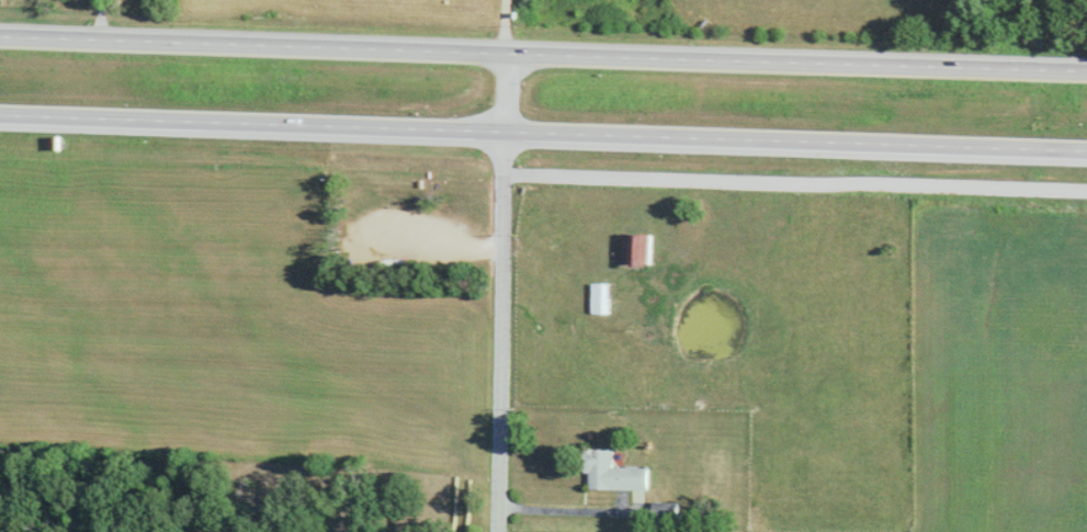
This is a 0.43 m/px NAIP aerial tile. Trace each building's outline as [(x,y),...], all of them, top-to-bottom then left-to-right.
[(652,234),(622,233),(621,262),(651,263),(652,234)] [(592,313),(607,313),(607,283),(592,283),(592,313)] [(587,488),(648,488),(648,467),(613,467),(613,449),(587,449),(587,488)]
